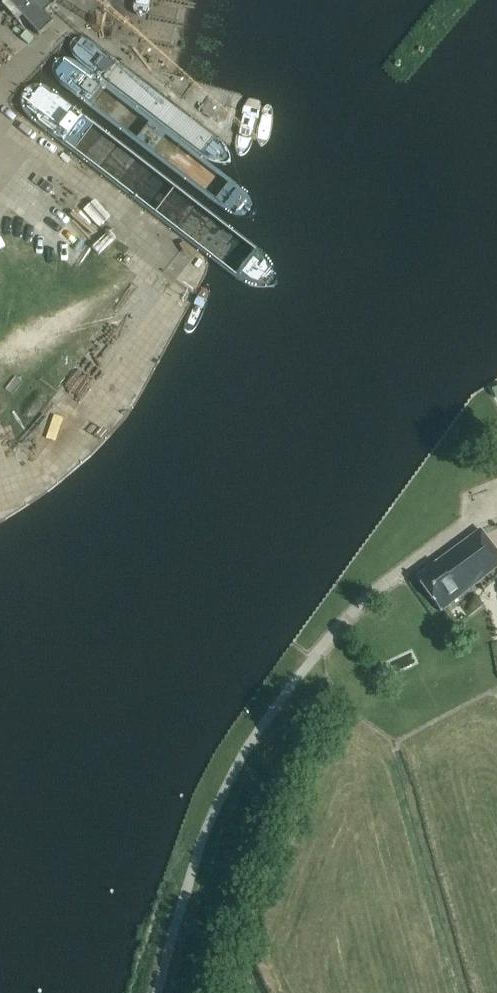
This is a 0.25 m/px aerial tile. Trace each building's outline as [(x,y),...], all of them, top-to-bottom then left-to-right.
[(58,0),(6,0),(1,5),(17,22),(22,16),(40,35),(53,23),(44,13),(58,0)] [(85,215),(103,231),(112,221),(94,205),(85,215)] [(416,577),(441,611),(496,566),(496,552),(480,529),(416,577)]
